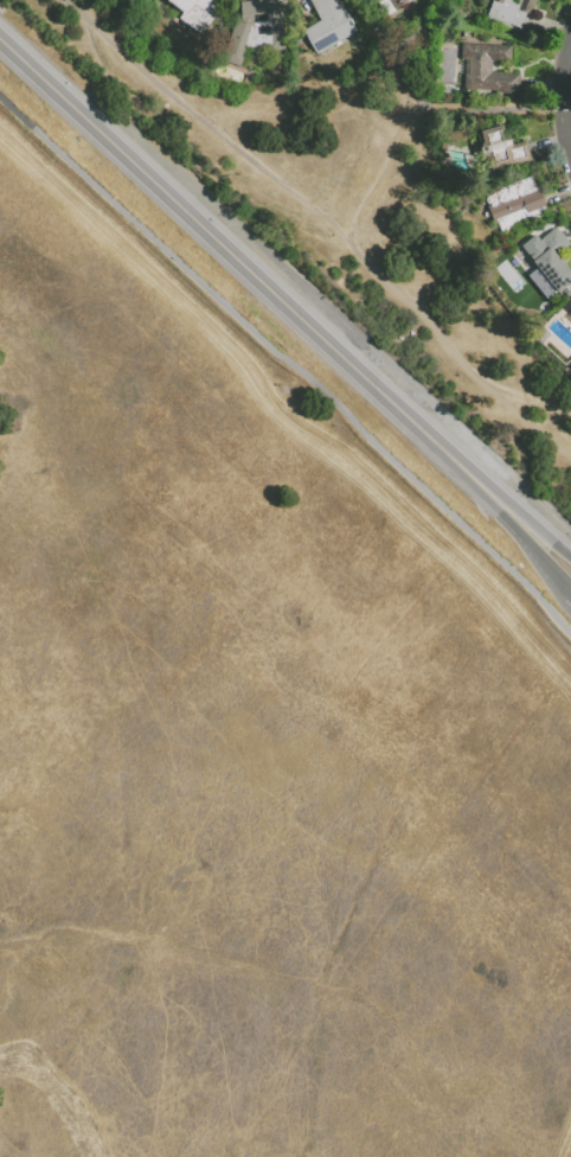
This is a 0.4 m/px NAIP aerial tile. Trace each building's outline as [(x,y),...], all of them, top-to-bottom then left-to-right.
[(167,4),(170,0),(215,0),(210,6),(220,13),(201,38),(179,21),(182,14),(167,4)] [(258,4),(258,0),(283,0),(286,51),(246,55),(239,70),(223,63),(240,5),(258,4)] [(321,21),(309,0),(338,0),(357,36),(317,57),(303,32),(321,21)] [(381,9),(376,0),(413,0),(396,11),(396,13),(389,17),(384,9),(381,9)] [(490,1),(491,0),(537,0),(531,17),(527,15),(521,30),(511,27),(509,28),(487,21),(494,2),(490,1)] [(509,64),(492,64),(492,73),(519,76),(519,97),(496,95),(496,92),(464,91),(466,62),(461,62),(462,46),(512,47),(509,64)] [(509,147),(512,147),(526,145),(531,162),(487,175),(483,159),(482,159),(481,158),(481,156),(480,156),(480,155),(480,154),(480,153),(480,152),(480,151),(480,149),(480,148),(481,148),(481,147),(482,147),(482,146),(483,146),(480,134),(502,128),(509,147)] [(532,179),(535,190),(539,188),(547,212),(546,213),(547,217),(502,235),(498,224),(495,225),(488,210),(490,207),(487,197),(532,179)] [(538,231),(543,228),(547,234),(543,237),(538,231)] [(556,258),(570,277),(570,284),(558,295),(527,257),(543,245),(540,242),(556,229),(570,247),(556,258)] [(543,330),(551,337),(540,349),(532,341),(543,330)]
